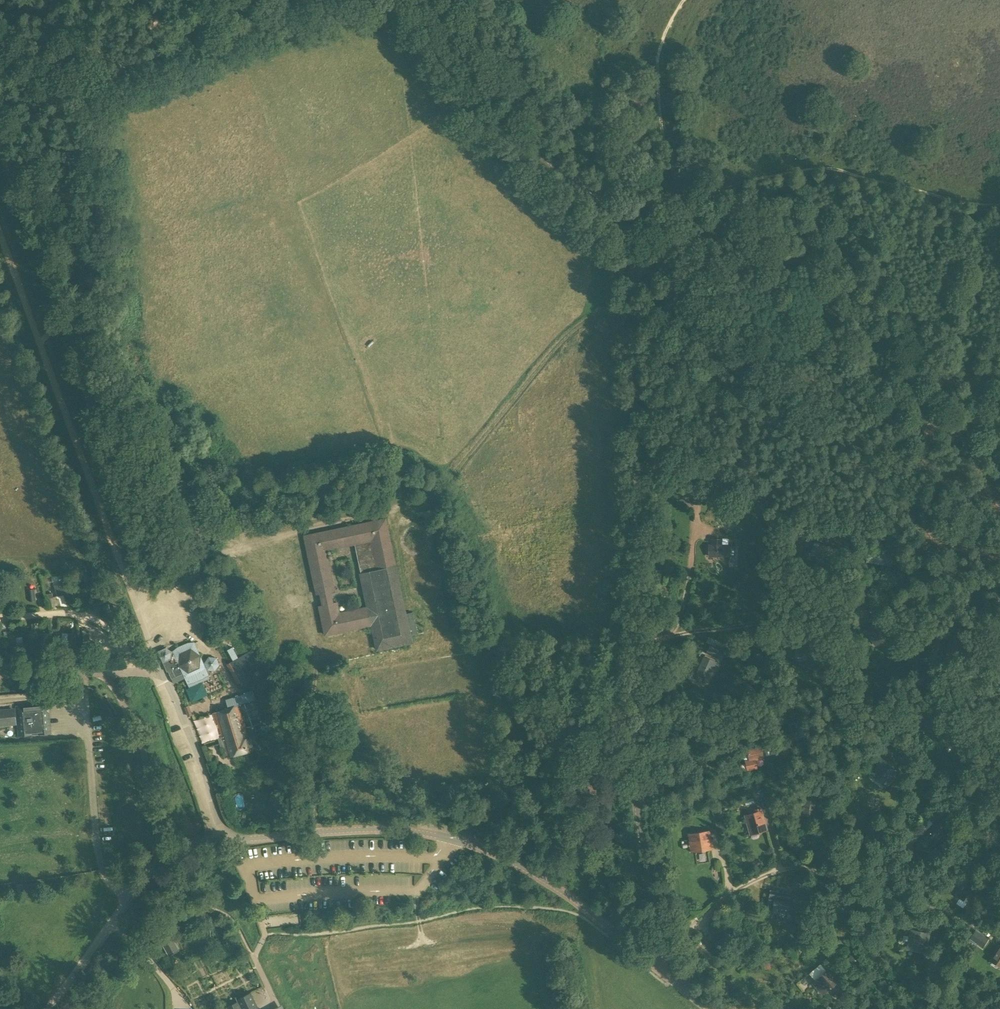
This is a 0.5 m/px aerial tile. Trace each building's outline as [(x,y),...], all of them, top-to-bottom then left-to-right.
[(419,634),(415,614),(406,616),(387,518),(302,533),(314,594),(319,594),(321,606),(317,606),(323,636),(370,628),(375,654),(412,647),(410,631),(413,631),(414,636),(419,634)] [(709,556),(730,556),(730,545),(720,545),(720,540),(716,540),(716,545),(709,545),(709,556)] [(833,548),(814,542),(810,553),(829,559),(833,548)] [(869,552),(868,561),(887,564),(889,555),(869,552)] [(60,575),(52,577),(57,597),(66,595),(60,575)] [(34,588),(27,590),(29,604),(37,602),(34,588)] [(881,622),(876,616),(870,620),(873,624),(865,630),(875,644),(888,635),(879,624),(881,622)] [(88,627),(82,628),(86,654),(91,653),(88,627)] [(48,634),(42,635),(44,655),(51,654),(48,634)] [(76,634),(68,634),(67,656),(75,656),(76,634)] [(21,636),(9,639),(14,657),(25,654),(21,636)] [(709,636),(707,641),(716,645),(718,639),(709,636)] [(201,682),(200,679),(202,678),(208,675),(205,669),(207,668),(208,670),(215,671),(219,665),(216,658),(209,657),(205,663),(205,664),(204,665),(193,642),(187,643),(177,647),(173,651),(171,652),(166,648),(158,651),(163,662),(167,671),(172,669),(175,677),(183,673),(187,683),(194,682),(196,681),(197,683),(201,682)] [(706,652),(716,657),(719,650),(709,645),(706,652)] [(232,647),(227,650),(233,660),(238,658),(232,647)] [(227,664),(238,684),(247,679),(240,666),(254,658),(250,651),(227,664)] [(697,673),(707,677),(712,667),(717,669),(720,664),(704,657),(697,673)] [(231,707),(230,708),(213,713),(226,757),(265,747),(264,745),(269,744),(263,723),(246,727),(238,704),(256,699),(253,690),(245,692),(246,693),(227,699),(228,703),(230,703),(231,707)] [(30,735),(30,733),(39,732),(39,734),(50,733),(48,704),(16,707),(19,736),(30,735)] [(15,723),(14,710),(0,711),(0,724),(15,723)] [(749,760),(745,762),(747,770),(756,767),(754,759),(763,757),(760,746),(746,749),(749,760)] [(883,761),(872,773),(886,786),(896,775),(883,761)] [(911,780),(906,784),(916,793),(920,788),(911,780)] [(745,815),(748,831),(765,827),(761,812),(745,815)] [(694,842),(695,848),(707,846),(706,840),(710,840),(709,832),(689,835),(690,843),(694,842)] [(964,871),(970,877),(974,874),(968,867),(964,871)] [(967,884),(958,897),(967,904),(977,890),(967,884)] [(772,911),(788,913),(789,901),(791,894),(779,893),(779,891),(775,890),(774,893),(769,893),(768,904),(773,904),(772,911)] [(988,938),(976,929),(970,939),(974,942),(982,947),(988,938)] [(926,950),(929,934),(910,930),(907,946),(926,950)] [(169,932),(158,938),(165,950),(176,944),(169,932)] [(992,956),(999,962),(999,944),(992,956)] [(850,966),(856,961),(852,956),(845,962),(850,966)] [(826,970),(814,980),(825,992),(836,982),(826,970)] [(934,974),(933,980),(945,982),(946,976),(934,974)] [(883,979),(877,982),(879,988),(886,986),(883,979)] [(250,992),(236,999),(237,1001),(225,1007),(226,1008),(258,1008),(250,992)]
